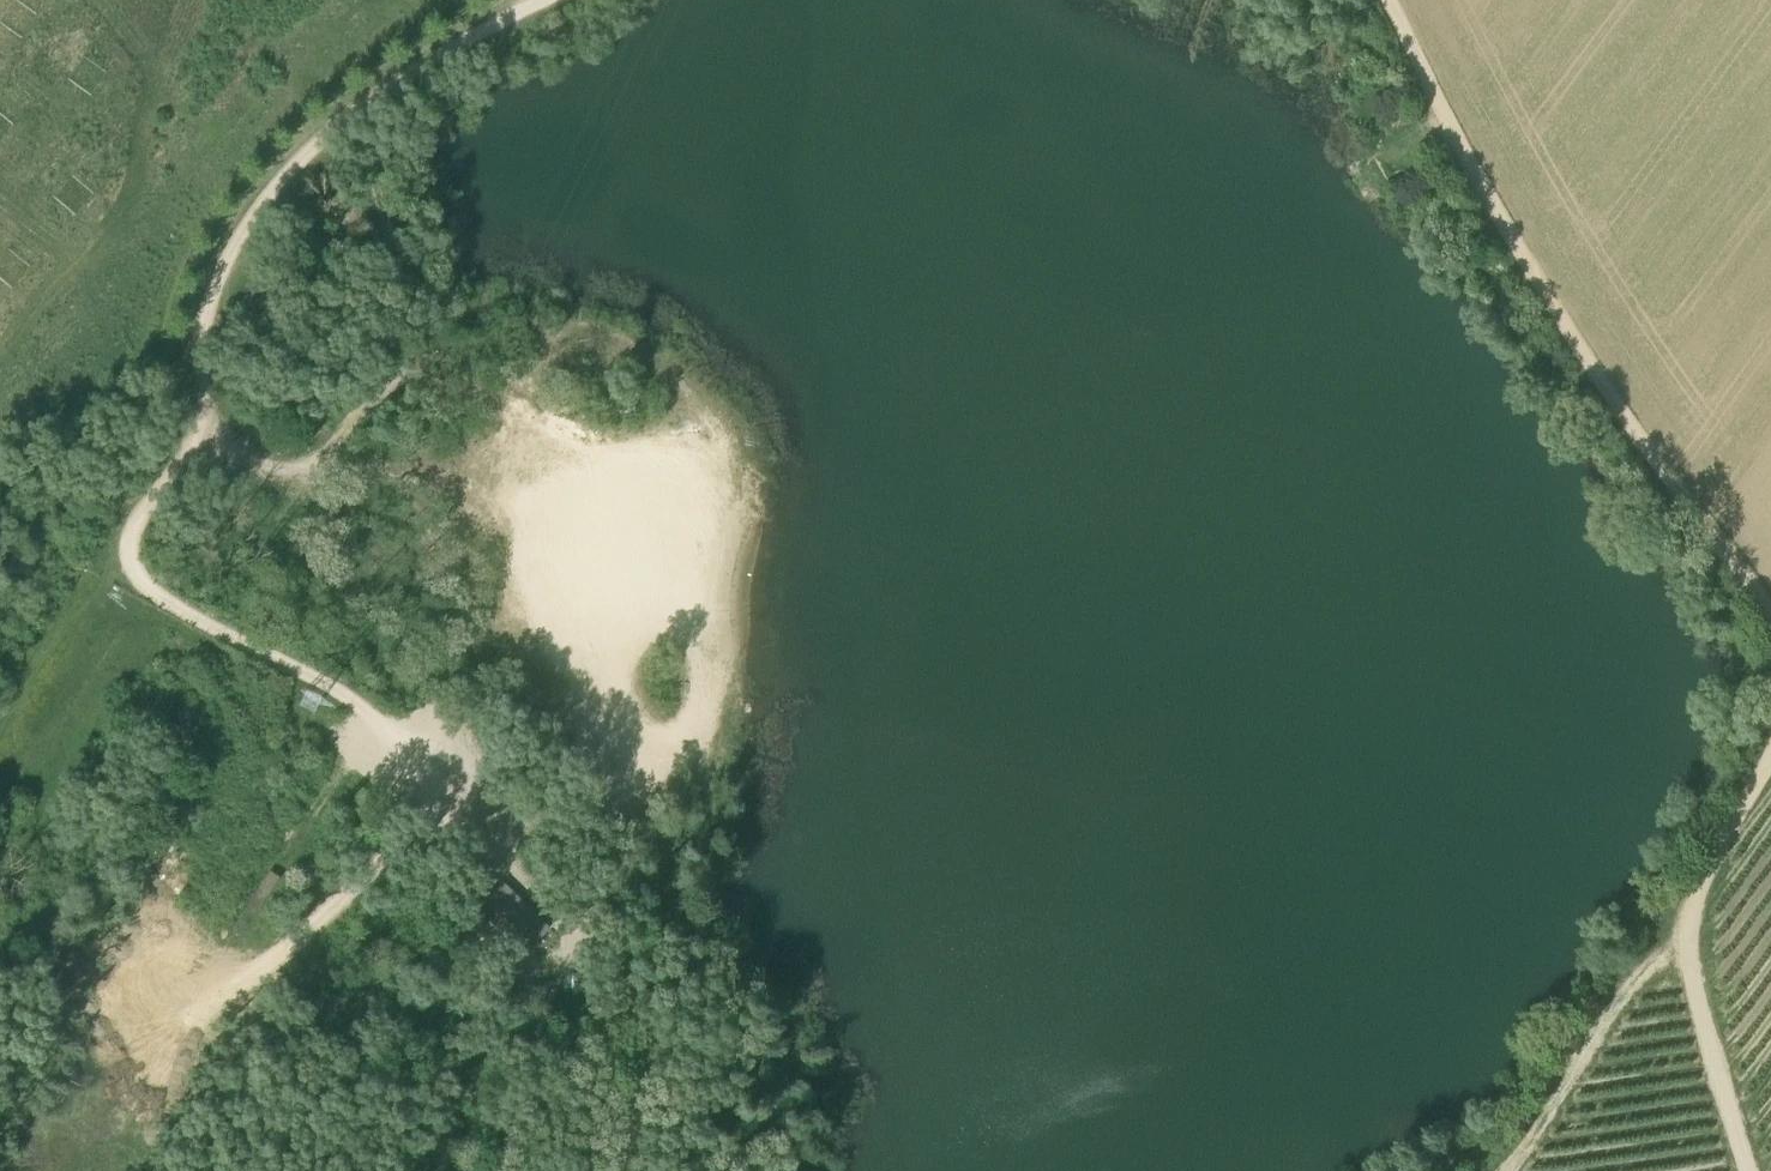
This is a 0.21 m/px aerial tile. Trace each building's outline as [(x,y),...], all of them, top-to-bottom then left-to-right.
[(529,948),(553,922),(504,877),(480,903),(529,948)]
